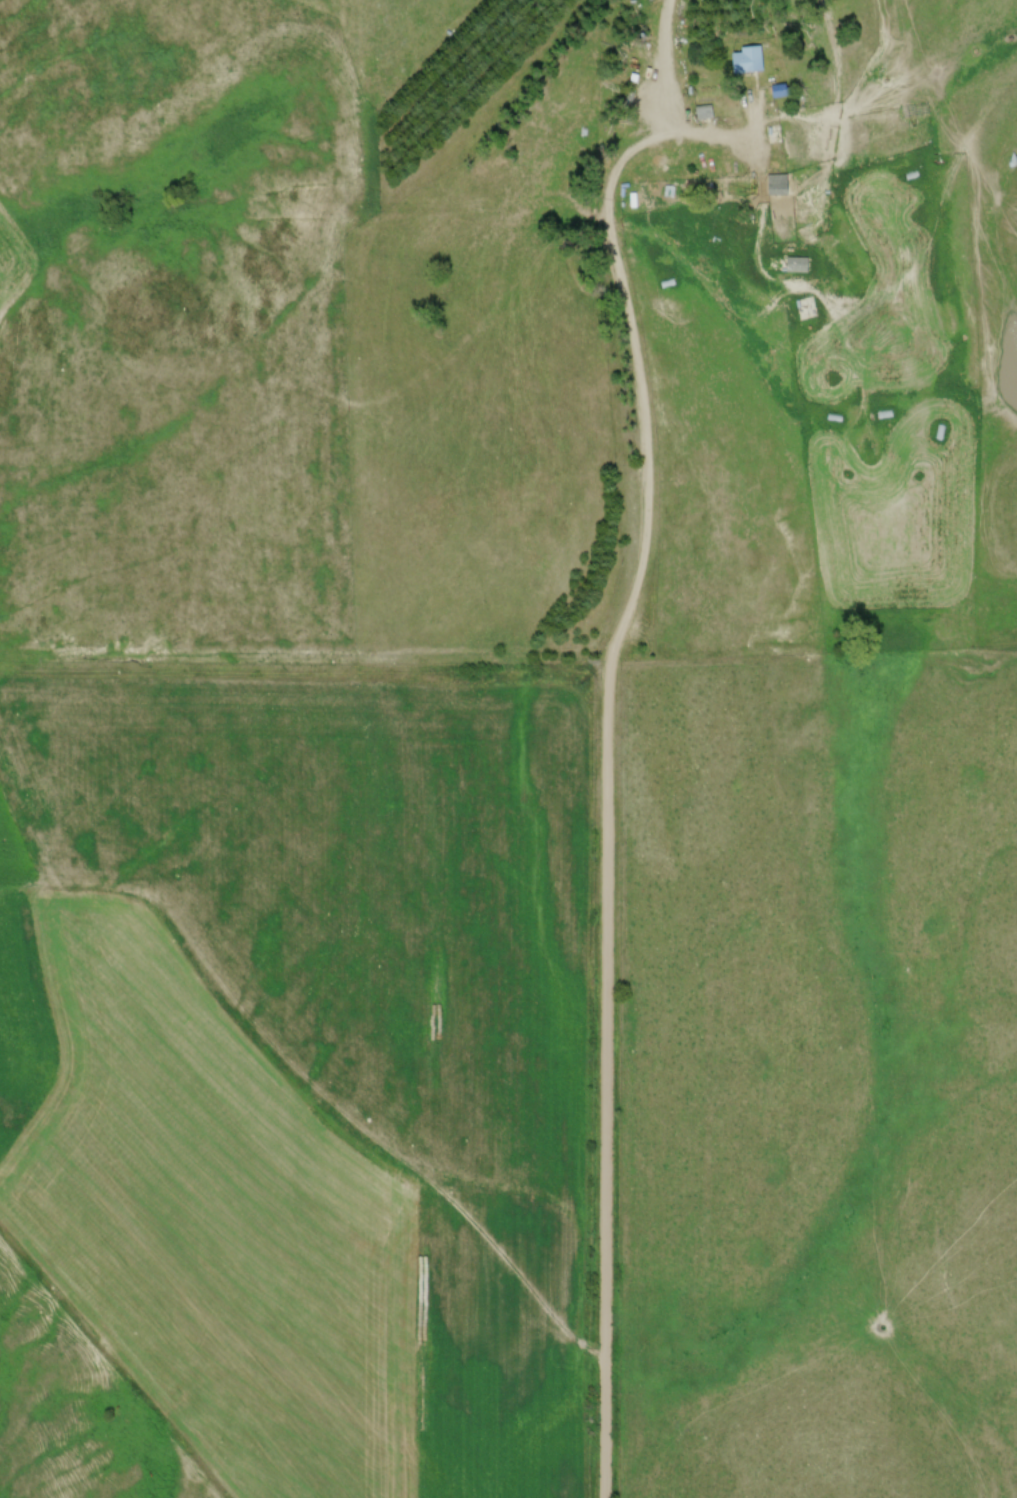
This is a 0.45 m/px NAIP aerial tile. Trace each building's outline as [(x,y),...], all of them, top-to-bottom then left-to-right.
[(760,50),(739,50),(740,55),(730,56),(730,76),(761,76),(760,50)] [(713,122),(713,110),(697,110),(697,122),(713,122)] [(766,198),(789,198),(789,178),(766,178),(766,198)] [(785,275),(806,275),(806,261),(785,261),(785,275)]
